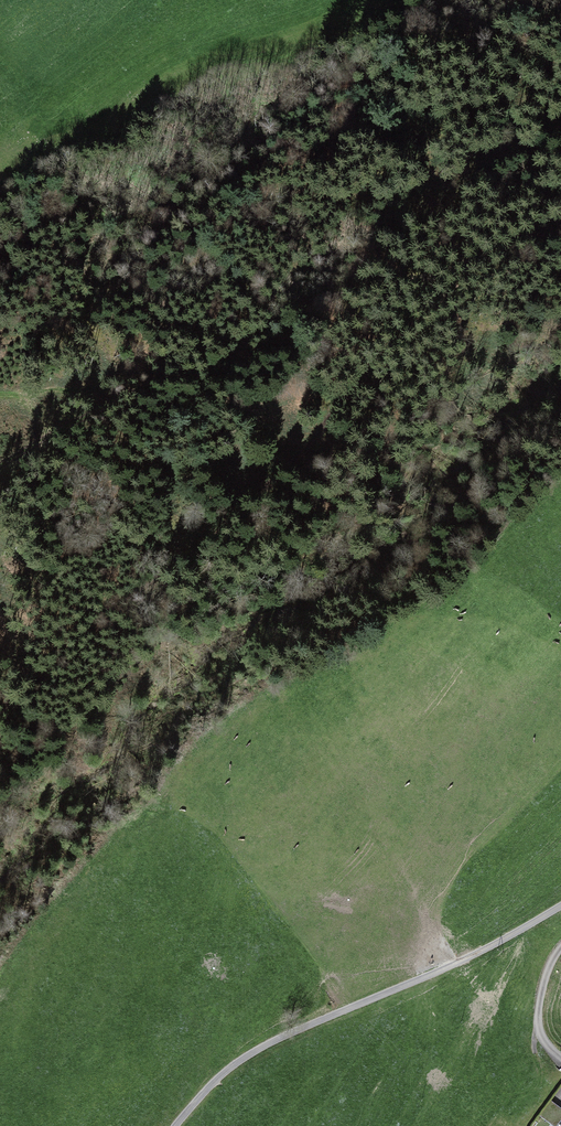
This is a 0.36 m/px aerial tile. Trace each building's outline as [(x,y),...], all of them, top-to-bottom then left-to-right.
[(551,1100),(539,1116),(554,1125),(556,1125),(560,1119),(560,1107),(551,1100)]
